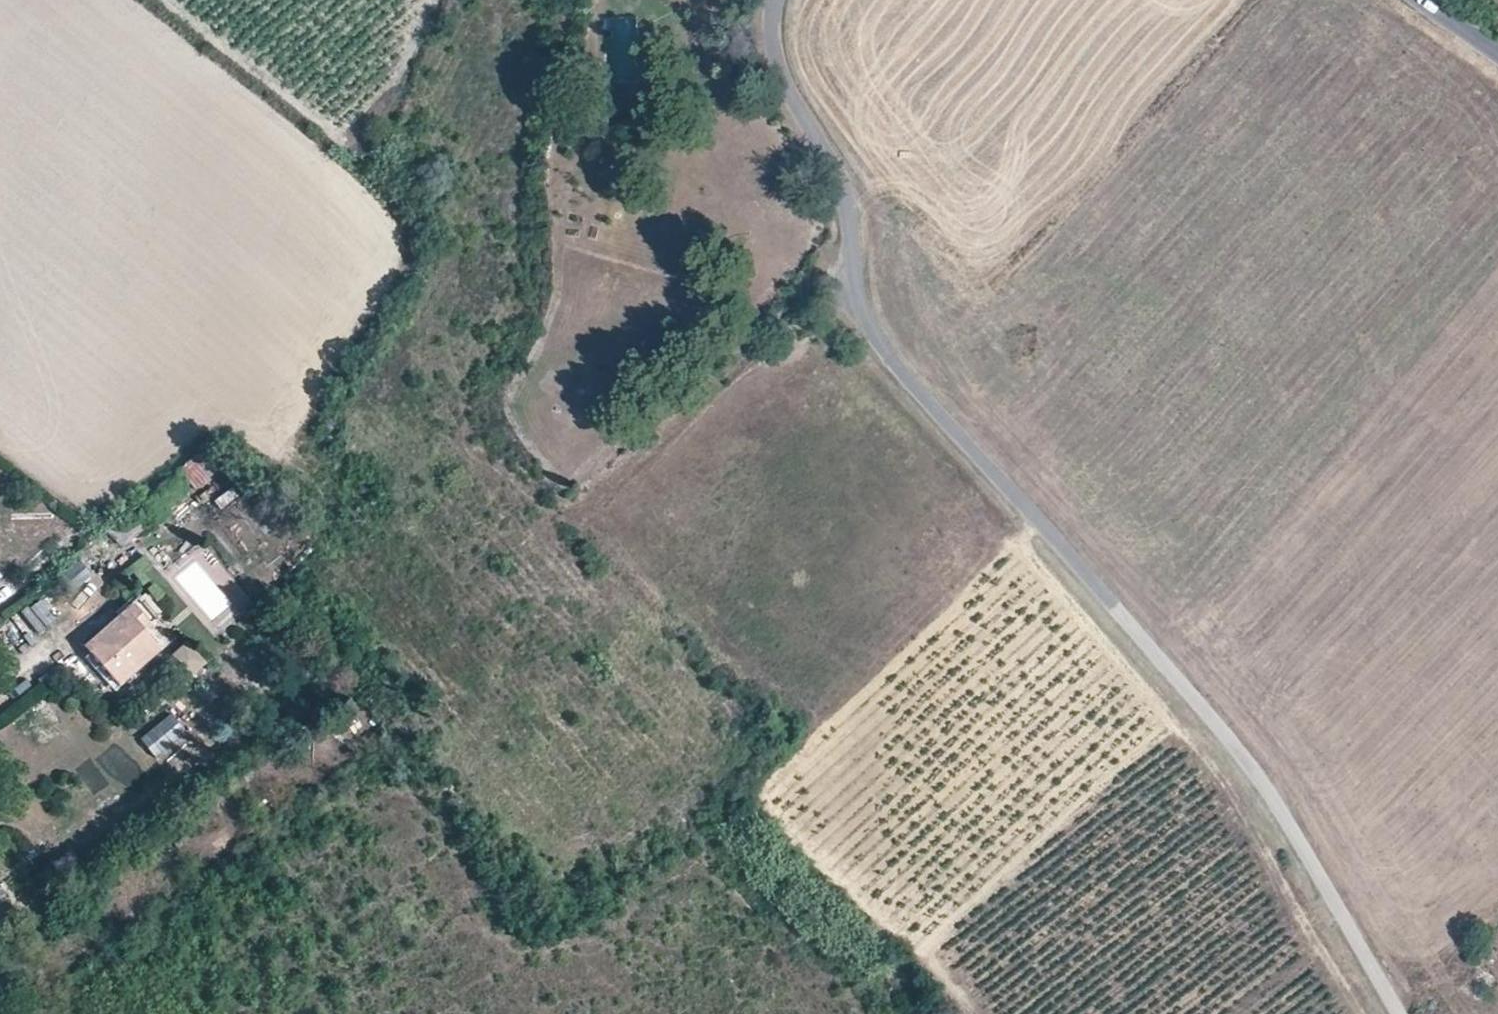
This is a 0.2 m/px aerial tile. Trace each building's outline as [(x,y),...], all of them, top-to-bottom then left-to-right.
[(196,490),(217,476),(202,453),(181,467),(196,490)] [(144,525),(132,512),(107,532),(119,545),(144,525)] [(150,625),(133,605),(84,646),(120,687),(158,652),(142,632),(150,625)] [(186,642),(171,656),(196,682),(211,668),(186,642)] [(171,714),(140,739),(157,759),(187,735),(171,714)]
